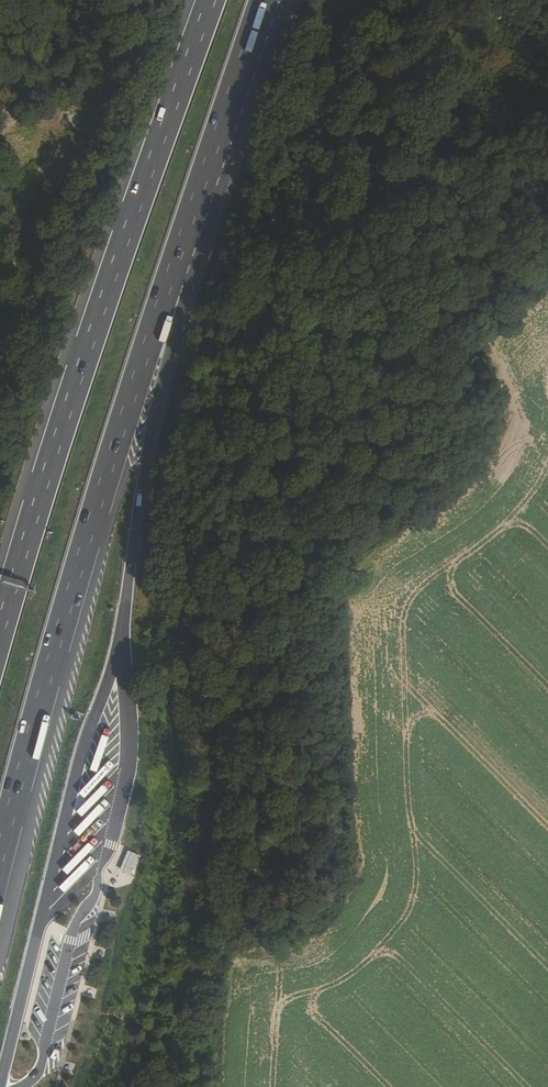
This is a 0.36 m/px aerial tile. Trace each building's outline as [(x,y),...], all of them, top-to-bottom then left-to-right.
[(89,790),(106,774),(100,769),(84,785),(89,790)] [(72,812),(77,818),(110,788),(105,782),(72,812)] [(111,868),(119,870),(124,854),(115,852),(111,868)] [(141,858),(129,854),(122,875),(134,879),(141,858)] [(79,889),(87,879),(82,875),(73,885),(79,889)]
